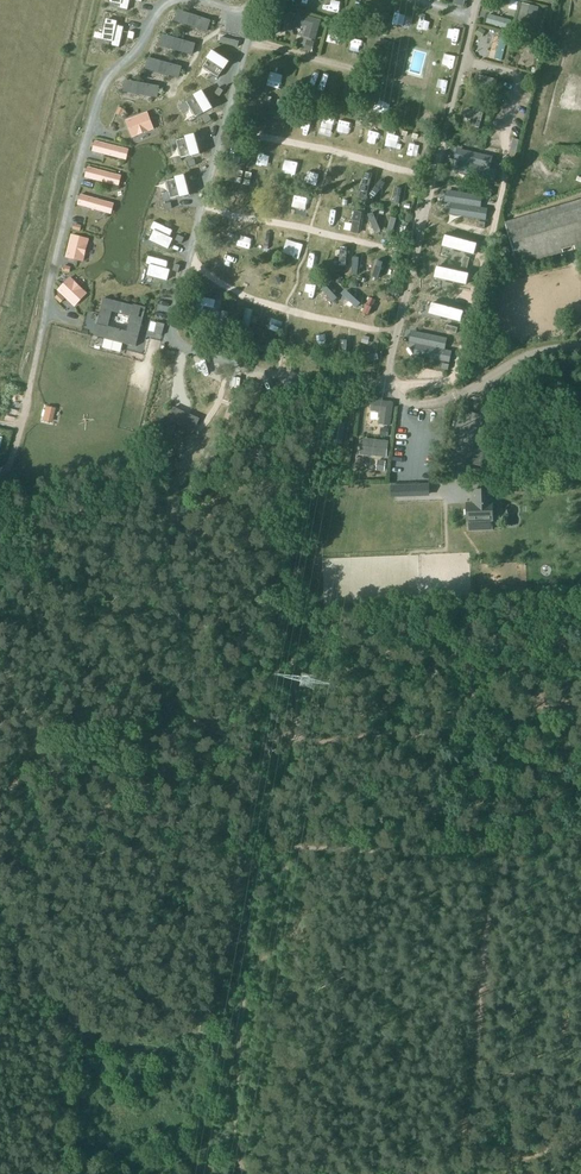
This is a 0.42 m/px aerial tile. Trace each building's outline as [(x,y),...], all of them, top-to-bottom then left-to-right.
[(111,2),(121,4),(120,8),(128,10),(131,0),(111,0),(111,2)] [(518,2),(518,1),(515,1),(513,0),(511,0),(510,8),(517,9),(518,2)] [(523,3),(516,30),(533,34),(539,7),(523,3)] [(271,5),(268,12),(275,14),(277,7),(271,5)] [(184,12),(181,22),(207,31),(211,21),(184,12)] [(321,20),(299,14),(296,24),(310,28),(307,36),(316,39),(321,20)] [(489,14),(487,23),(509,29),(512,20),(489,14)] [(107,19),(103,39),(112,41),(111,46),(120,48),(125,26),(117,25),(117,22),(107,19)] [(486,31),(481,28),(476,34),(481,38),(486,31)] [(548,33),(541,31),(538,41),(545,43),(548,33)] [(168,36),(165,46),(193,54),(195,44),(168,36)] [(220,42),(238,47),(240,41),(221,37),(220,42)] [(507,40),(494,37),(489,57),(502,60),(507,40)] [(307,40),(305,49),(312,51),(315,42),(307,40)] [(212,46),(198,61),(212,74),(226,59),(212,46)] [(154,59),(152,70),(179,77),(182,67),(154,59)] [(476,85),(495,90),(498,80),(479,75),(476,85)] [(132,81),(130,92),(157,97),(159,86),(132,81)] [(201,82),(187,97),(200,110),(215,95),(201,82)] [(215,93),(220,97),(224,91),(219,87),(215,93)] [(467,109),(465,117),(478,120),(481,121),(482,121),(484,113),(467,109)] [(126,120),(133,137),(149,131),(146,123),(151,121),(148,113),(148,112),(126,120)] [(209,115),(203,119),(206,124),(212,120),(209,115)] [(188,125),(174,140),(188,153),(202,138),(188,125)] [(121,158),(123,148),(96,141),(93,151),(121,158)] [(461,149),(458,161),(465,162),(490,168),(492,156),(461,149)] [(465,162),(463,174),(494,181),(496,170),(490,168),(465,162)] [(113,184),(116,174),(88,167),(86,177),(113,184)] [(186,176),(166,181),(171,199),(191,194),(186,176)] [(450,191),(448,202),(456,204),(480,208),(482,196),(450,191)] [(81,195),(78,204),(106,212),(108,202),(81,195)] [(505,222),(519,266),(564,253),(563,250),(575,246),(576,249),(580,248),(580,199),(505,222)] [(456,204),(454,215),(485,221),(487,209),(480,208),(456,204)] [(155,231),(150,240),(169,249),(173,239),(170,238),(174,230),(154,221),(150,229),(155,231)] [(178,234),(176,240),(182,243),(185,238),(178,234)] [(67,257),(83,261),(88,244),(79,242),(81,237),(72,235),(67,257)] [(477,244),(446,236),(443,246),(474,254),(477,244)] [(148,256),(146,264),(150,265),(148,275),(167,280),(170,270),(167,269),(169,261),(148,256)] [(469,274),(437,267),(435,277),(466,284),(469,274)] [(58,290),(75,306),(81,299),(77,296),(83,290),(71,277),(58,290)] [(65,299),(60,294),(56,298),(61,303),(65,299)] [(216,300),(198,296),(196,304),(204,306),(214,308),(216,300)] [(143,318),(139,317),(141,307),(104,298),(98,321),(98,324),(101,325),(99,333),(99,335),(124,342),(124,343),(137,346),(137,345),(136,344),(139,332),(143,318)] [(463,312),(432,303),(430,313),(461,321),(463,312)] [(247,308),(243,325),(249,327),(253,310),(247,308)] [(223,311),(219,331),(229,333),(232,313),(223,311)] [(158,322),(155,333),(157,334),(162,335),(164,327),(165,324),(158,322)] [(415,331),(413,343),(420,344),(444,349),(447,338),(415,331)] [(420,344),(417,356),(449,362),(451,351),(444,349),(420,344)] [(312,349),(304,347),(302,354),(310,356),(312,349)] [(333,355),(325,353),(324,360),(331,362),(333,355)] [(394,402),(374,399),(372,409),(383,411),(381,423),(391,424),(394,402)] [(46,407),(43,420),(50,422),(53,408),(46,407)] [(199,419),(174,407),(163,431),(172,435),(177,423),(194,431),(199,419)] [(336,422),(332,441),(342,443),(344,431),(345,424),(345,423),(336,422)] [(388,442),(370,439),(368,455),(373,455),(386,456),(388,442)] [(388,461),(380,460),(379,468),(387,469),(388,461)] [(399,495),(430,493),(430,485),(398,486),(399,495)] [(493,520),(492,489),(472,490),(473,503),(467,503),(467,521),(493,520)]
